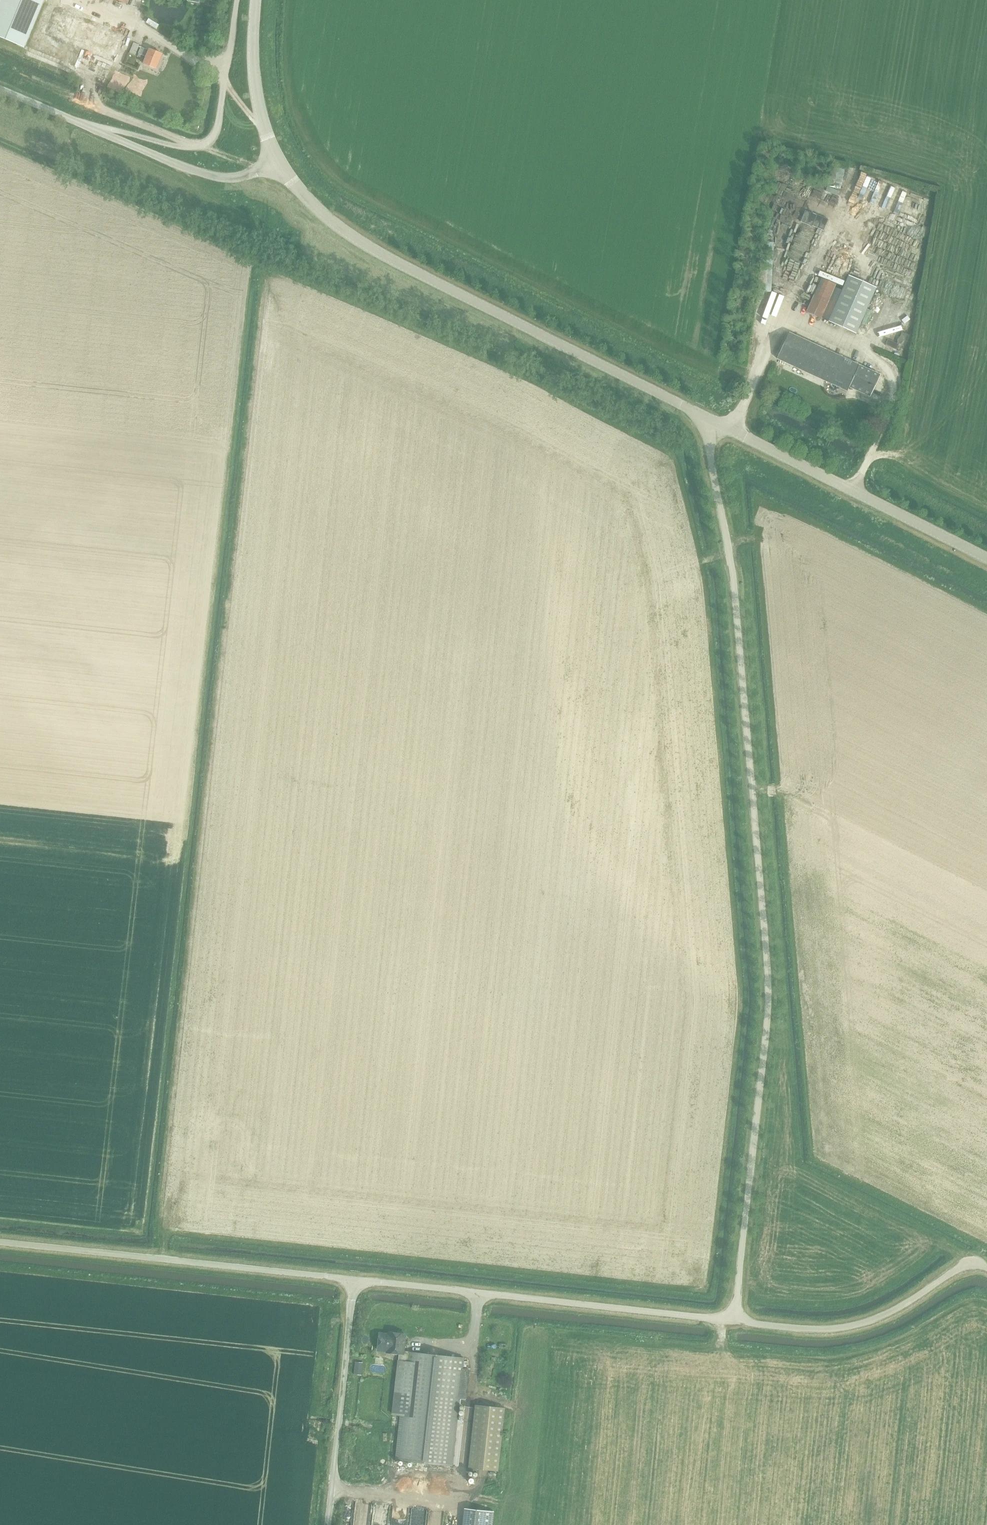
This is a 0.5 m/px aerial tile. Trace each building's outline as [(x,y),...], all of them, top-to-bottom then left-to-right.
[(0,2),(0,35),(25,46),(44,0),(1,0),(0,2)] [(56,4),(37,51),(74,66),(93,20),(56,4)] [(135,55),(139,45),(134,43),(129,53),(135,55)] [(156,69),(162,55),(150,50),(149,51),(141,47),(137,57),(141,58),(142,55),(146,57),(144,64),(156,69)] [(839,189),(844,169),(831,167),(827,186),(839,189)] [(807,312),(829,321),(856,333),(876,288),(849,276),(842,291),(835,287),(836,285),(821,279),(807,312)] [(762,336),(772,287),(760,284),(749,333),(762,336)] [(890,324),(880,346),(886,348),(896,326),(890,324)] [(777,358),(836,386),(847,391),(849,387),(870,396),(880,375),(789,333),(777,358)] [(398,1360),(407,1361),(408,1352),(403,1353),(405,1335),(395,1333),(394,1335),(380,1334),(378,1350),(387,1351),(387,1352),(399,1353),(398,1360)] [(399,1360),(393,1414),(401,1415),(397,1459),(452,1465),(460,1397),(466,1398),(469,1370),(463,1369),(464,1358),(408,1352),(407,1361),(399,1360)] [(355,1362),(353,1374),(361,1375),(362,1362),(355,1362)] [(498,1470),(505,1408),(475,1405),(468,1467),(498,1470)] [(471,1509),(469,1524),(492,1524),(494,1511),(471,1509)]
